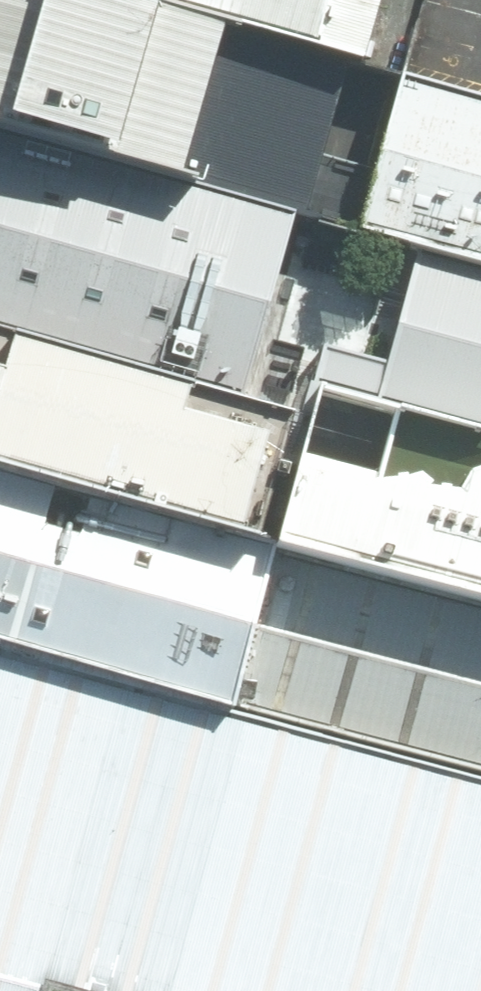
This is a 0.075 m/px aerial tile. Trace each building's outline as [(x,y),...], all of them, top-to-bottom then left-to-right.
[(75,0),(0,0),(0,128),(186,179),(225,41),(75,0)] [(364,67),(382,0),(121,0),(364,67)] [(480,274),(480,107),(396,84),(353,239),(405,253),(480,274)] [(0,135),(0,334),(237,399),(288,214),(0,135)] [(480,419),(480,274),(405,253),(369,389),(480,419)] [(0,334),(0,470),(268,542),(302,417),(0,334)] [(278,544),(480,599),(480,419),(369,389),(323,377),(278,544)] [(0,470),(0,646),(232,712),(278,544),(268,542),(0,470)] [(278,544),(232,712),(480,779),(480,599),(278,544)] [(232,712),(0,646),(0,990),(480,990),(480,779),(232,712)]
